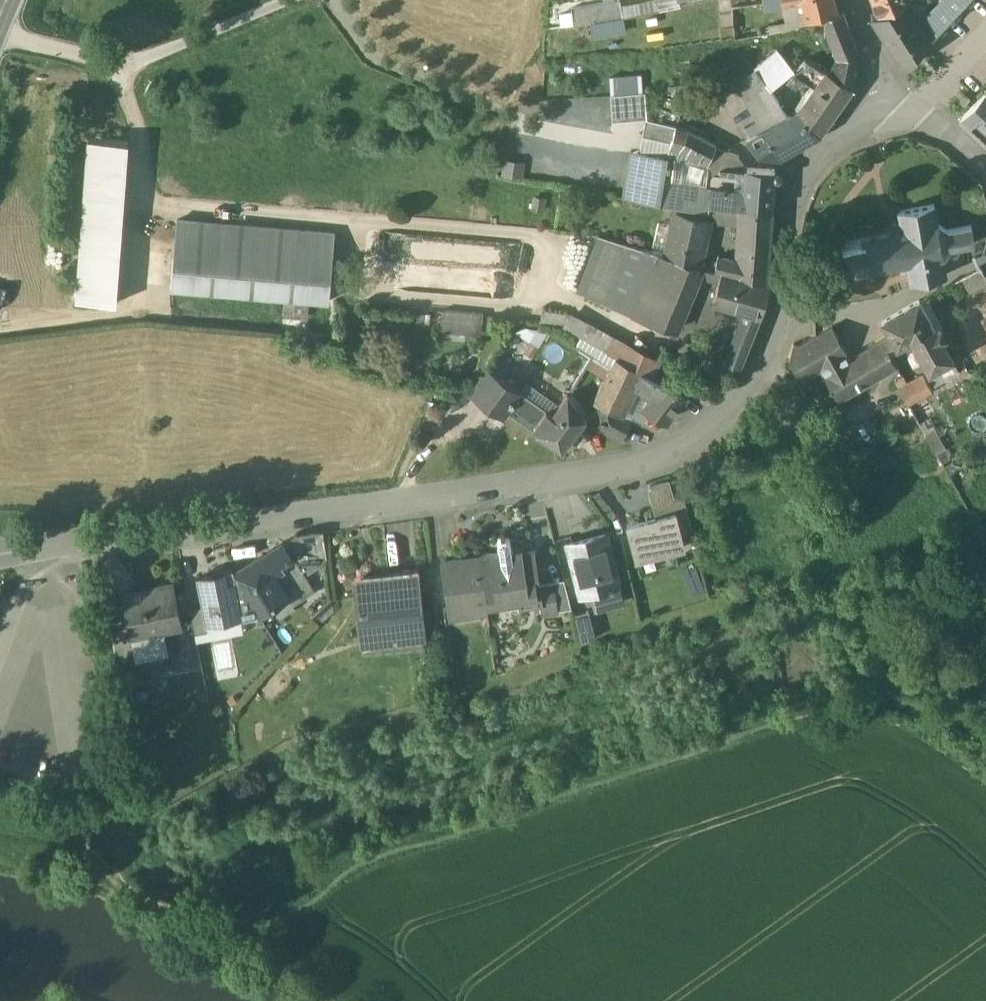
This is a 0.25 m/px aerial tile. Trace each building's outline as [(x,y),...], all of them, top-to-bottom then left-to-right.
[(774,9),(784,8),(783,0),(773,0),(774,9)] [(835,0),(803,0),(804,4),(806,9),(809,22),(825,17),(839,12),(835,0)] [(879,13),(905,2),(907,0),(874,0),(879,13)] [(929,15),(937,31),(966,0),(943,0),(929,15)] [(879,13),(872,16),(882,31),(903,66),(929,40),(905,2),(879,13)] [(858,51),(844,10),(839,12),(825,17),(824,34),(826,33),(835,60),(858,52),(858,51)] [(581,23),(583,30),(594,28),(593,20),(581,23)] [(778,48),(755,68),(771,88),(792,70),(794,68),(778,48)] [(858,52),(835,60),(829,71),(834,74),(853,87),(858,52)] [(794,68),(792,70),(815,87),(826,72),(832,77),(834,74),(827,72),(806,58),(794,68)] [(788,116),(771,88),(755,68),(736,83),(763,130),(788,116)] [(815,87),(794,118),(818,135),(853,87),(834,74),(832,77),(826,72),(815,87)] [(610,93),(612,120),(647,118),(646,91),(610,93)] [(960,120),(982,140),(985,136),(985,94),(960,120)] [(790,115),(788,116),(763,130),(747,138),(759,149),(765,152),(772,155),(778,156),(816,135),(817,136),(818,135),(794,118),(790,115)] [(718,143),(687,127),(686,128),(687,129),(677,126),(671,146),(681,149),(710,163),(718,143)] [(130,142),(90,139),(77,300),(118,303),(130,142)] [(748,167),(739,154),(718,143),(710,163),(715,172),(729,173),(729,167),(747,169),(747,167),(748,167)] [(669,158),(640,153),(631,198),(661,203),(665,180),(669,158)] [(729,173),(715,172),(709,174),(708,186),(713,187),(745,190),(747,169),(729,167),(729,173)] [(748,167),(747,167),(747,169),(745,190),(713,187),(710,202),(712,202),(744,206),(773,209),(776,170),(748,167)] [(708,186),(665,180),(661,203),(711,210),(712,202),(710,202),(713,187),(708,186)] [(535,196),(530,209),(543,214),(548,201),(535,196)] [(744,206),(712,202),(711,210),(712,219),(743,223),(744,206)] [(934,203),(898,209),(900,221),(893,223),(894,230),(862,236),(862,237),(839,241),(844,268),(867,264),(868,267),(899,261),(901,271),(908,269),(910,280),(946,274),(943,255),(949,245),(966,241),(962,225),(947,229),(937,223),(934,203)] [(773,209),(744,206),(743,223),(741,248),(770,251),(773,209)] [(712,219),(676,212),(672,228),(708,236),(712,219)] [(334,233),(178,219),(172,287),(328,300),(334,233)] [(708,236),(672,228),(666,253),(677,258),(701,266),(702,261),(708,236)] [(701,266),(677,258),(666,253),(598,235),(576,291),(674,328),(680,316),(702,267),(701,266)] [(770,251),(741,248),(742,261),(770,263),(770,251)] [(770,263),(742,261),(719,255),(716,267),(740,274),(741,272),(768,281),(770,263)] [(770,284),(722,272),(715,300),(746,307),(762,312),(770,284)] [(937,329),(920,299),(883,320),(890,333),(898,347),(914,338),(931,368),(952,356),(942,338),(947,335),(942,326),(937,329)] [(762,312),(746,307),(738,331),(753,337),(762,312)] [(497,317),(484,315),(483,326),(495,328),(497,317)] [(898,347),(890,333),(850,356),(833,325),(816,335),(799,344),(794,343),(789,358),(801,378),(821,367),(839,399),(898,365),(890,352),(898,347)] [(738,331),(728,355),(735,360),(742,365),(753,337),(738,331)] [(652,357),(614,337),(607,349),(618,355),(646,370),(652,357)] [(603,360),(595,355),(590,364),(597,369),(603,360)] [(646,370),(618,355),(601,388),(622,399),(631,379),(645,386),(653,374),(646,370)] [(522,390),(492,368),(474,394),(504,416),(521,391),(522,390)] [(925,372),(901,386),(909,401),(933,388),(925,372)] [(687,393),(662,380),(662,379),(653,374),(645,386),(653,391),(645,405),(667,421),(687,393)] [(622,399),(601,388),(596,398),(604,429),(623,439),(634,417),(618,407),(622,399)] [(553,414),(521,391),(518,396),(550,418),(553,414)] [(587,418),(569,394),(553,414),(550,418),(539,432),(563,448),(571,438),(578,429),(587,418)] [(550,418),(518,396),(508,410),(539,432),(550,418)] [(930,434),(939,451),(952,443),(942,427),(930,434)] [(588,436),(578,429),(571,438),(581,445),(588,436)] [(675,510),(681,532),(692,530),(683,495),(672,498),(667,481),(650,486),(657,515),(675,510)] [(657,515),(627,523),(636,557),(684,545),(681,532),(675,510),(657,515)] [(321,531),(298,535),(300,548),(323,544),(321,531)] [(604,533),(567,543),(581,593),(594,589),(618,582),(604,533)] [(535,549),(513,552),(511,537),(507,534),(502,535),(499,539),(501,551),(478,555),(478,559),(485,601),(486,607),(520,602),(521,604),(542,601),(543,601),(540,586),(540,582),(535,549)] [(281,541),(267,550),(277,564),(291,555),(281,541)] [(277,564),(267,550),(262,553),(271,568),(277,564)] [(271,568),(262,553),(234,572),(259,613),(288,594),(271,568)] [(463,557),(448,559),(446,561),(448,576),(451,578),(454,578),(454,584),(450,585),(448,588),(451,603),(449,605),(450,612),(454,615),(470,612),(473,609),(472,603),(485,601),(478,559),(466,561),(465,559),(463,557)] [(222,573),(197,578),(202,606),(206,623),(208,622),(220,620),(224,616),(242,613),(234,572),(233,568),(225,569),(222,573)] [(259,613),(234,572),(242,613),(243,616),(259,613)] [(419,574),(357,580),(363,639),(424,633),(419,574)] [(572,607),(564,578),(540,582),(540,586),(555,584),(558,609),(572,607)] [(157,587),(124,594),(128,616),(132,635),(182,625),(173,582),(157,585),(157,587)] [(618,582),(594,589),(599,607),(623,600),(618,582)] [(555,584),(540,586),(543,601),(542,601),(543,611),(558,609),(555,584)] [(202,606),(190,608),(195,633),(209,631),(208,622),(206,623),(202,606)] [(596,636),(588,610),(573,614),(581,641),(596,636)] [(128,616),(110,620),(116,650),(134,647),(132,635),(128,616)]
